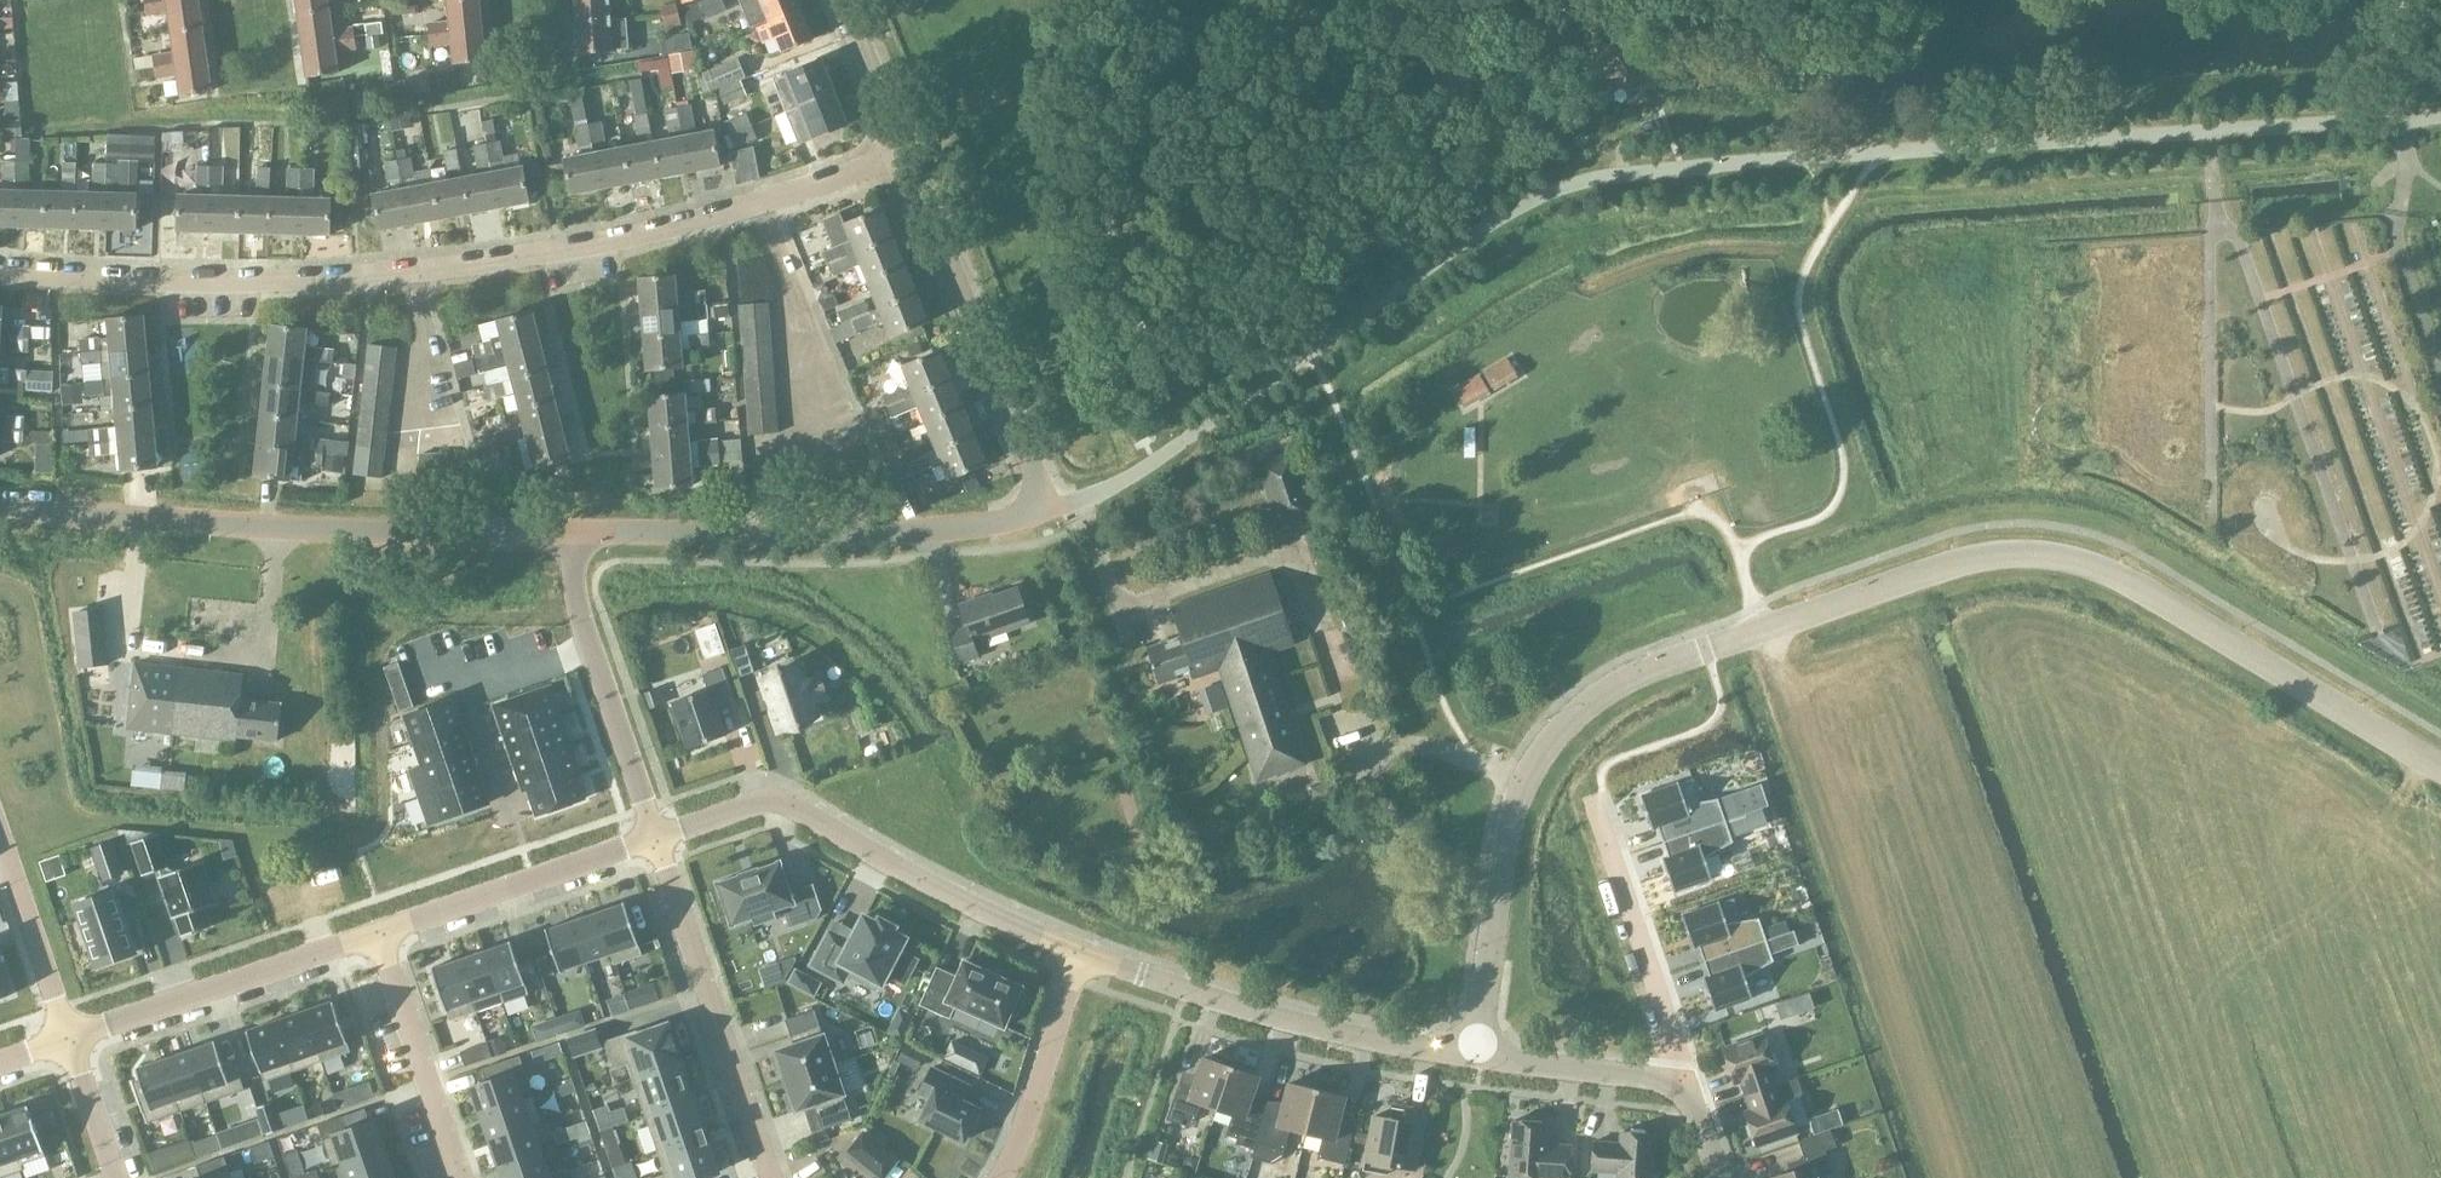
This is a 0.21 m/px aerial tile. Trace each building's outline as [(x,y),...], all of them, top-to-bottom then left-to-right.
[(145,6),(137,7),(138,14),(146,14),(168,11),(171,32),(202,28),(198,0),(175,0),(145,4),(145,6)] [(297,14),(328,10),(327,0),(295,0),(297,14)] [(428,24),(429,35),(481,29),(478,0),(458,0),(447,1),(449,22),(428,24)] [(575,22),(610,19),(608,0),(573,0),(575,22)] [(739,2),(750,29),(768,22),(800,9),(796,0),(744,0),(739,2)] [(660,7),(663,18),(678,15),(675,4),(660,7)] [(688,22),(704,18),(701,4),(685,8),(688,22)] [(392,16),(416,14),(415,5),(392,7),(392,16)] [(768,22),(769,22),(755,29),(761,45),(776,39),(781,52),(812,39),(800,9),(768,22)] [(297,14),(302,45),(354,38),(354,39),(383,35),(381,23),(365,25),(365,26),(353,27),(331,31),(328,10),(297,14)] [(678,15),(663,18),(666,30),(681,26),(678,15)] [(610,19),(575,22),(577,54),(612,52),(612,51),(629,49),(626,19),(610,20),(610,19)] [(174,53),(152,56),(154,66),(206,59),(202,28),(171,32),(174,53)] [(484,61),(481,29),(429,35),(427,35),(428,47),(452,45),(454,64),(484,61)] [(1596,31),(1600,79),(1629,76),(1629,81),(1647,79),(1645,56),(1629,57),(1626,29),(1596,31)] [(356,48),(354,39),(354,38),(302,45),(306,77),(337,73),(334,51),(356,48)] [(669,56),(670,65),(694,61),(693,52),(669,56)] [(211,91),(206,59),(154,66),(155,77),(177,74),(180,95),(211,91)] [(737,59),(703,74),(711,93),(746,78),(737,59)] [(784,74),(798,107),(834,92),(820,59),(784,74)] [(2,83),(3,92),(18,91),(18,82),(2,83)] [(717,92),(726,112),(740,106),(737,101),(747,97),(740,82),(717,92)] [(4,104),(5,118),(20,117),(18,91),(3,92),(3,93),(0,94),(0,104),(4,104)] [(798,107),(785,112),(798,145),(811,139),(847,125),(834,92),(798,107)] [(680,128),(682,137),(689,172),(719,166),(713,131),(695,134),(690,106),(677,109),(681,128),(680,128)] [(668,131),(680,128),(681,128),(677,109),(664,112),(668,131)] [(724,121),(729,135),(751,126),(746,112),(724,121)] [(652,134),(648,114),(634,117),(638,137),(652,134)] [(0,123),(0,139),(22,138),(21,122),(0,123)] [(601,122),(588,125),(592,144),(605,142),(601,122)] [(592,144),(588,125),(575,127),(578,147),(592,144)] [(349,127),(352,170),(366,169),(364,145),(368,145),(367,126),(349,127)] [(751,126),(729,135),(729,136),(724,138),(729,150),(757,139),(751,126)] [(160,130),(160,155),(182,156),(182,130),(160,130)] [(156,137),(108,135),(107,162),(155,164),(156,137)] [(682,137),(653,142),(659,177),(689,172),(682,137)] [(16,139),(15,162),(16,162),(15,182),(28,183),(30,140),(16,139)] [(520,166),(520,167),(503,171),(499,142),(487,144),(499,207),(528,202),(527,193),(542,189),(537,163),(520,166)] [(653,142),(623,148),(629,183),(659,177),(653,142)] [(469,213),(499,207),(487,144),(473,146),(479,175),(462,178),(469,213)] [(623,148),(593,154),(600,189),(629,183),(623,148)] [(443,152),(447,172),(460,170),(457,150),(443,152)] [(569,194),(600,189),(593,154),(563,159),(569,194)] [(396,161),(400,181),(413,178),(410,158),(396,161)] [(378,230),(409,225),(402,190),(400,181),(396,161),(384,163),(390,192),(372,195),(378,230)] [(14,226),(15,191),(15,182),(16,162),(15,162),(3,162),(2,190),(0,190),(0,226),(14,226)] [(62,192),(45,192),(44,227),(74,228),(75,192),(77,192),(78,163),(63,162),(62,192)] [(74,228),(105,229),(106,164),(94,163),(93,193),(77,192),(75,192),(74,228)] [(106,164),(105,229),(136,230),(137,194),(119,194),(120,164),(106,164)] [(178,195),(177,231),(208,231),(210,166),(197,166),(196,196),(178,195)] [(210,166),(208,231),(238,232),(239,197),(223,196),(224,167),(210,166)] [(271,169),(257,168),(257,189),(270,189),(271,169)] [(287,188),(299,189),(300,189),(300,169),(287,169),(287,188)] [(299,198),(298,234),(329,235),(330,199),(313,199),(314,169),(300,169),(300,189),(299,189),(300,198),(299,198)] [(439,219),(469,213),(462,178),(448,181),(432,184),(439,219)] [(409,225),(439,219),(432,184),(415,187),(402,190),(409,225)] [(14,226),(44,227),(45,192),(15,191),(14,226)] [(256,197),(239,197),(238,232),(268,233),(269,197),(256,197)] [(268,233),(298,234),(299,198),(270,198),(269,197),(268,233)] [(843,225),(850,241),(823,253),(828,264),(893,238),(881,209),(843,225)] [(860,266),(866,281),(904,265),(893,238),(828,264),(833,278),(860,266)] [(916,293),(904,265),(866,281),(878,309),(916,293)] [(674,276),(638,279),(641,309),(676,306),(674,276)] [(686,306),(707,304),(706,290),(686,293),(686,306)] [(869,312),(842,323),(842,325),(829,330),(835,344),(858,335),(857,333),(883,322),(889,338),(927,322),(916,293),(878,309),(869,313),(869,312)] [(838,313),(842,323),(869,312),(865,301),(838,313)] [(739,305),(740,319),(768,317),(767,303),(739,305)] [(641,309),(643,339),(679,336),(678,323),(708,320),(707,304),(686,306),(686,307),(676,308),(676,306),(641,309)] [(729,317),(728,305),(713,306),(714,318),(729,317)] [(496,321),(501,337),(490,339),(491,341),(472,346),(475,358),(539,342),(531,312),(496,321)] [(107,319),(109,336),(79,340),(80,352),(146,346),(143,315),(107,319)] [(740,319),(741,334),(769,331),(768,317),(740,319)] [(11,325),(11,338),(29,339),(30,326),(27,326),(11,325)] [(271,325),(267,356),(303,360),(306,329),(271,325)] [(741,334),(742,348),(770,346),(769,331),(741,334)] [(679,336),(643,339),(646,370),(654,370),(655,383),(675,382),(674,368),(681,367),(680,350),(710,348),(709,334),(679,336)] [(29,339),(11,338),(10,352),(28,353),(29,339)] [(487,386),(512,379),(546,370),(539,342),(475,358),(479,372),(482,371),(487,386)] [(919,343),(906,348),(910,359),(923,354),(919,343)] [(368,344),(366,359),(394,362),(396,347),(368,344)] [(111,364),(113,380),(148,376),(146,346),(80,352),(82,366),(111,364)] [(742,348),(743,363),(772,360),(770,346),(742,348)] [(314,347),(313,361),(333,363),(335,350),(314,347)] [(901,366),(908,383),(882,394),(886,406),(951,380),(939,351),(901,366)] [(267,356),(264,386),(299,389),(303,360),(267,356)] [(1506,358),(1482,372),(1494,392),(1518,378),(1506,358)] [(366,359),(365,373),(393,376),(394,362),(366,359)] [(743,363),(744,377),(773,375),(772,360),(743,363)] [(12,382),(22,383),(27,383),(28,370),(0,368),(0,382),(12,382)] [(27,383),(27,391),(52,393),(53,372),(28,370),(27,383)] [(512,379),(487,386),(483,387),(487,402),(515,394),(519,409),(553,400),(546,370),(512,379)] [(365,373),(363,388),(391,391),(393,376),(365,373)] [(744,377),(746,392),(774,389),(773,375),(744,377)] [(1465,409),(1491,394),(1480,375),(1454,389),(1465,409)] [(114,396),(116,410),(151,406),(148,376),(113,380),(83,383),(85,397),(105,395),(105,396),(114,396)] [(675,382),(655,383),(656,396),(648,397),(651,428),(686,425),(699,423),(699,424),(716,423),(715,409),(685,411),(684,394),(710,392),(709,379),(675,382)] [(918,408),(924,423),(963,407),(951,380),(886,406),(892,419),(918,408)] [(81,384),(62,386),(62,395),(82,394),(81,384)] [(264,386),(261,416),(292,419),(296,419),(298,404),(303,404),(308,405),(308,401),(309,391),(299,389),(264,386)] [(363,388),(362,402),(390,405),(391,391),(363,388)] [(746,392),(747,406),(775,404),(774,389),(746,392)] [(330,393),(309,391),(308,401),(308,405),(329,407),(330,393)] [(519,409),(523,425),(495,433),(498,445),(561,429),(553,400),(519,409)] [(362,402),(360,416),(388,420),(390,405),(362,402)] [(747,406),(748,420),(776,418),(775,404),(747,406)] [(116,410),(117,427),(88,430),(89,442),(154,436),(151,406),(116,410)] [(931,439),(936,451),(974,435),(963,407),(924,423),(931,439)] [(5,415),(4,428),(24,429),(25,417),(5,415)] [(261,416),(257,446),(323,453),(325,439),(304,437),(304,438),(294,437),(296,419),(292,419),(261,416)] [(360,416),(358,431),(386,434),(388,420),(360,416)] [(748,420),(749,435),(777,433),(776,418),(748,420)] [(653,457),(689,455),(686,425),(651,428),(653,457)] [(1145,426),(1132,433),(1134,438),(1147,431),(1145,426)] [(23,444),(24,429),(4,428),(0,428),(0,442),(23,444)] [(569,459),(561,429),(498,445),(502,459),(530,453),(534,468),(569,459)] [(358,431),(357,445),(385,449),(386,434),(358,431)] [(896,496),(911,490),(906,477),(914,473),(914,475),(941,464),(948,479),(986,464),(974,435),(936,451),(927,454),(909,462),(886,471),(896,496)] [(157,467),(154,436),(89,442),(91,457),(120,454),(121,470),(157,467)] [(719,452),(718,441),(718,439),(698,440),(699,454),(719,452)] [(922,443),(904,450),(909,462),(927,454),(922,443)] [(353,474),(381,477),(385,449),(357,445),(353,474)] [(301,482),(303,465),(321,467),(323,453),(257,446),(254,477),(301,482)] [(656,488),(691,485),(690,468),(720,466),(720,463),(742,460),(741,450),(719,452),(699,454),(689,455),(653,457),(656,488)] [(448,453),(419,454),(420,483),(431,483),(431,485),(435,485),(435,483),(449,483),(448,453)] [(1290,455),(1257,466),(1278,527),(1311,515),(1290,455)] [(786,489),(786,487),(787,459),(755,457),(753,488),(786,489)] [(786,487),(801,487),(802,459),(787,459),(786,487)] [(831,488),(847,489),(848,461),(832,460),(831,488)] [(864,461),(848,461),(847,489),(863,490),(864,461)] [(1303,763),(1294,736),(1265,652),(1293,643),(1269,574),(1169,608),(1180,640),(1146,652),(1157,682),(1191,670),(1193,677),(1220,668),(1257,779),(1303,763)] [(967,628),(951,634),(961,663),(978,657),(973,643),(1029,623),(1017,588),(986,599),(985,597),(960,605),(967,628)] [(80,653),(105,650),(101,610),(75,612),(80,653)] [(709,617),(690,624),(701,657),(721,650),(709,617)] [(738,625),(722,631),(741,681),(757,675),(738,625)] [(398,663),(383,668),(387,678),(402,673),(398,663)] [(125,728),(171,734),(178,669),(133,664),(125,728)] [(673,703),(688,749),(725,736),(715,707),(733,700),(722,668),(702,675),(708,691),(673,703)] [(275,742),(280,706),(237,701),(240,677),(178,669),(171,734),(234,742),(234,737),(275,742)] [(763,681),(779,729),(789,726),(790,729),(807,723),(806,720),(815,716),(810,702),(823,697),(816,679),(804,683),(799,669),(789,672),(788,669),(771,675),(772,678),(763,681)] [(402,673),(387,678),(390,686),(405,681),(402,673)] [(405,681),(390,686),(393,695),(408,690),(405,681)] [(495,706),(504,734),(559,715),(549,687),(495,706)] [(408,690),(393,695),(396,704),(411,698),(408,690)] [(644,694),(650,709),(660,706),(654,690),(644,694)] [(411,698),(396,704),(399,712),(414,707),(411,698)] [(452,701),(405,717),(414,741),(460,726),(452,701)] [(504,734),(514,762),(569,743),(559,715),(504,734)] [(469,751),(460,726),(414,741),(423,767),(469,751)] [(350,799),(349,741),(324,741),(325,800),(350,799)] [(514,762),(524,791),(528,790),(574,774),(579,772),(569,743),(514,762)] [(478,777),(469,751),(423,767),(411,771),(420,797),(478,777)] [(125,762),(124,783),(156,783),(156,762),(125,762)] [(574,774),(528,790),(537,815),(583,799),(574,774)] [(487,804),(478,777),(420,797),(429,824),(487,804)] [(1724,820),(1718,801),(1717,799),(1685,804),(1678,784),(1640,797),(1651,830),(1657,828),(1662,842),(1725,821),(1724,820)] [(1724,820),(1766,805),(1759,787),(1718,801),(1724,820)] [(1704,858),(1732,843),(1725,821),(1662,842),(1667,857),(1661,859),(1673,892),(1710,879),(1704,858)] [(132,844),(143,876),(158,871),(160,876),(159,877),(164,891),(162,892),(166,904),(168,903),(173,919),(176,918),(182,937),(209,928),(203,909),(214,905),(200,863),(175,872),(168,868),(169,867),(158,835),(132,844)] [(92,850),(103,880),(121,874),(110,844),(92,850)] [(716,883),(731,926),(734,925),(733,924),(753,918),(755,924),(775,918),(772,911),(782,907),(790,928),(817,919),(821,910),(813,884),(790,892),(780,864),(781,864),(780,861),(716,883)] [(76,906),(96,966),(133,953),(112,893),(76,906)] [(623,903),(596,913),(611,955),(614,965),(637,957),(642,955),(623,903)] [(1703,961),(1765,940),(1758,918),(1725,923),(1719,903),(1680,916),(1692,948),(1698,947),(1703,961)] [(571,922),(586,963),(611,955),(596,913),(575,920),(571,922)] [(896,927),(878,918),(876,923),(863,916),(849,943),(829,932),(811,965),(843,982),(850,969),(865,977),(863,982),(876,989),(879,985),(881,986),(906,939),(893,932),(896,927)] [(545,931),(560,973),(573,968),(586,963),(571,922),(545,931)] [(1785,922),(1771,927),(1771,938),(1788,932),(1785,922)] [(1771,938),(1765,940),(1770,955),(1798,945),(1793,931),(1788,932),(1771,938)] [(1702,978),(1713,1011),(1752,998),(1745,977),(1772,962),(1770,955),(1765,940),(1703,961),(1708,976),(1702,978)] [(498,991),(502,1003),(527,994),(508,942),(504,944),(483,951),(498,991)] [(459,961),(476,1012),(502,1003),(498,991),(483,951),(458,960),(459,961)] [(755,960),(761,981),(790,974),(785,952),(755,960)] [(431,969),(449,1021),(476,1012),(459,961),(458,960),(431,969)] [(1016,1016),(1025,996),(1019,993),(1022,987),(964,961),(957,977),(936,967),(919,1005),(949,1019),(955,1006),(1004,1028),(1011,1013),(1016,1016)] [(8,996),(8,995),(7,995),(4,988),(9,986),(1,965),(0,966),(0,999),(8,996)] [(786,984),(814,999),(823,983),(795,968),(786,984)] [(654,983),(625,993),(631,1010),(659,1001),(654,983)] [(311,1030),(322,1062),(350,1052),(333,1001),(312,1008),(304,1011),(311,1030)] [(781,1070),(785,1082),(838,1063),(828,1034),(822,1036),(814,1010),(785,1020),(793,1045),(775,1052),(776,1055),(771,1057),(776,1072),(781,1070)] [(277,1023),(293,1071),(304,1067),(322,1062),(311,1030),(304,1011),(287,1017),(276,1021),(277,1023)] [(252,1041),(264,1081),(280,1075),(293,1071),(277,1023),(276,1021),(269,1023),(249,1030),(252,1041)] [(628,1064),(633,1078),(678,1062),(678,1060),(677,1058),(677,1059),(667,1030),(668,1030),(667,1028),(666,1026),(641,1035),(640,1030),(605,1042),(614,1069),(628,1064)] [(595,1030),(567,1039),(573,1057),(601,1048),(595,1030)] [(1741,1081),(1746,1096),(1773,1086),(1768,1071),(1775,1069),(1764,1036),(1722,1050),(1734,1083),(1741,1081)] [(187,1051),(205,1103),(231,1094),(244,1090),(236,1066),(230,1068),(225,1069),(216,1041),(187,1051)] [(989,1058),(951,1041),(943,1059),(980,1076),(989,1058)] [(492,1057),(487,1043),(460,1052),(465,1067),(492,1057)] [(897,1062),(916,1071),(924,1054),(905,1045),(897,1062)] [(163,1062),(181,1112),(205,1103),(187,1051),(163,1059),(163,1062)] [(532,1095),(519,1056),(481,1069),(486,1083),(472,1087),(481,1114),(533,1096),(532,1095)] [(1201,1105),(1217,1110),(1231,1068),(1204,1058),(1194,1086),(1180,1081),(1166,1120),(1181,1125),(1184,1118),(1194,1122),(1201,1105)] [(149,1122),(181,1112),(163,1062),(163,1059),(145,1065),(137,1068),(138,1074),(140,1079),(132,1082),(141,1108),(147,1123),(149,1122)] [(678,1062),(633,1078),(645,1114),(691,1098),(690,1098),(678,1062)] [(838,1063),(785,1082),(789,1093),(784,1095),(789,1110),(794,1108),(796,1111),(814,1105),(823,1130),(851,1120),(843,1095),(848,1093),(838,1063)] [(920,1120),(964,1141),(970,1127),(975,1130),(982,1114),(978,1112),(979,1110),(961,1101),(969,1086),(931,1068),(918,1094),(930,1100),(920,1120)] [(1235,1144),(1243,1146),(1240,1155),(1252,1159),(1254,1150),(1255,1150),(1256,1143),(1265,1109),(1249,1105),(1259,1077),(1231,1068),(1217,1110),(1233,1116),(1226,1135),(1237,1139),(1235,1144)] [(1796,1078),(1773,1086),(1746,1096),(1751,1111),(1744,1113),(1756,1146),(1797,1132),(1786,1099),(1801,1094),(1796,1078)] [(573,1083),(559,1088),(562,1097),(576,1092),(573,1083)] [(1284,1150),(1289,1130),(1306,1134),(1317,1090),(1288,1083),(1281,1112),(1265,1109),(1256,1143),(1255,1150),(1254,1150),(1252,1159),(1273,1164),(1282,1159),(1284,1150)] [(352,1088),(333,1095),(338,1110),(357,1103),(352,1088)] [(1345,1097),(1317,1090),(1306,1134),(1322,1138),(1317,1158),(1345,1165),(1353,1130),(1338,1126),(1345,1097)] [(533,1096),(481,1114),(490,1140),(542,1122),(533,1096)] [(333,1098),(319,1103),(324,1116),(337,1111),(333,1098)] [(691,1098),(645,1114),(657,1150),(704,1134),(702,1129),(701,1129),(691,1101),(692,1101),(691,1098)] [(256,1110),(265,1135),(281,1129),(272,1104),(256,1110)] [(1425,1111),(1392,1105),(1390,1120),(1373,1117),(1364,1170),(1387,1174),(1397,1167),(1415,1170),(1425,1111)] [(28,1106),(4,1114),(23,1171),(24,1170),(22,1165),(45,1156),(28,1106)] [(607,1107),(594,1112),(600,1130),(614,1125),(607,1107)] [(219,1145),(259,1128),(251,1108),(210,1125),(219,1145)] [(0,1116),(0,1177),(1,1177),(23,1171),(4,1114),(0,1116)] [(342,1117),(317,1125),(331,1166),(383,1148),(374,1121),(346,1131),(342,1117)] [(1513,1121),(1509,1177),(1569,1177),(1572,1146),(1547,1144),(1548,1124),(1513,1121)] [(542,1122),(490,1140),(499,1165),(539,1151),(531,1127),(542,1123),(542,1122)] [(574,1130),(577,1139),(590,1134),(587,1126),(574,1130)] [(1815,1170),(1829,1165),(1824,1151),(1836,1147),(1830,1131),(1798,1142),(1803,1158),(1786,1164),(1789,1173),(1775,1177),(1818,1177),(1815,1170)] [(1591,1172),(1617,1174),(1617,1177),(1651,1177),(1654,1135),(1620,1133),(1619,1144),(1594,1142),(1591,1172)] [(590,1134),(577,1139),(580,1148),(594,1144),(590,1134)] [(657,1150),(666,1175),(656,1177),(701,1177),(713,1174),(714,1174),(717,1173),(716,1170),(715,1170),(706,1143),(707,1143),(704,1134),(657,1150)] [(255,1164),(274,1158),(269,1143),(250,1149),(255,1164)] [(331,1166),(332,1167),(342,1163),(347,1177),(379,1177),(392,1174),(383,1148),(331,1166)] [(291,1177),(295,1177),(305,1175),(297,1150),(283,1155),(291,1177)] [(499,1165),(503,1177),(547,1177),(548,1177),(539,1151),(499,1165)] [(870,1169),(880,1177),(883,1177),(897,1161),(885,1151),(870,1169)] [(223,1157),(196,1166),(200,1177),(231,1177),(223,1157)] [(1201,1158),(1196,1172),(1213,1177),(1220,1177),(1224,1166),(1201,1158)]
